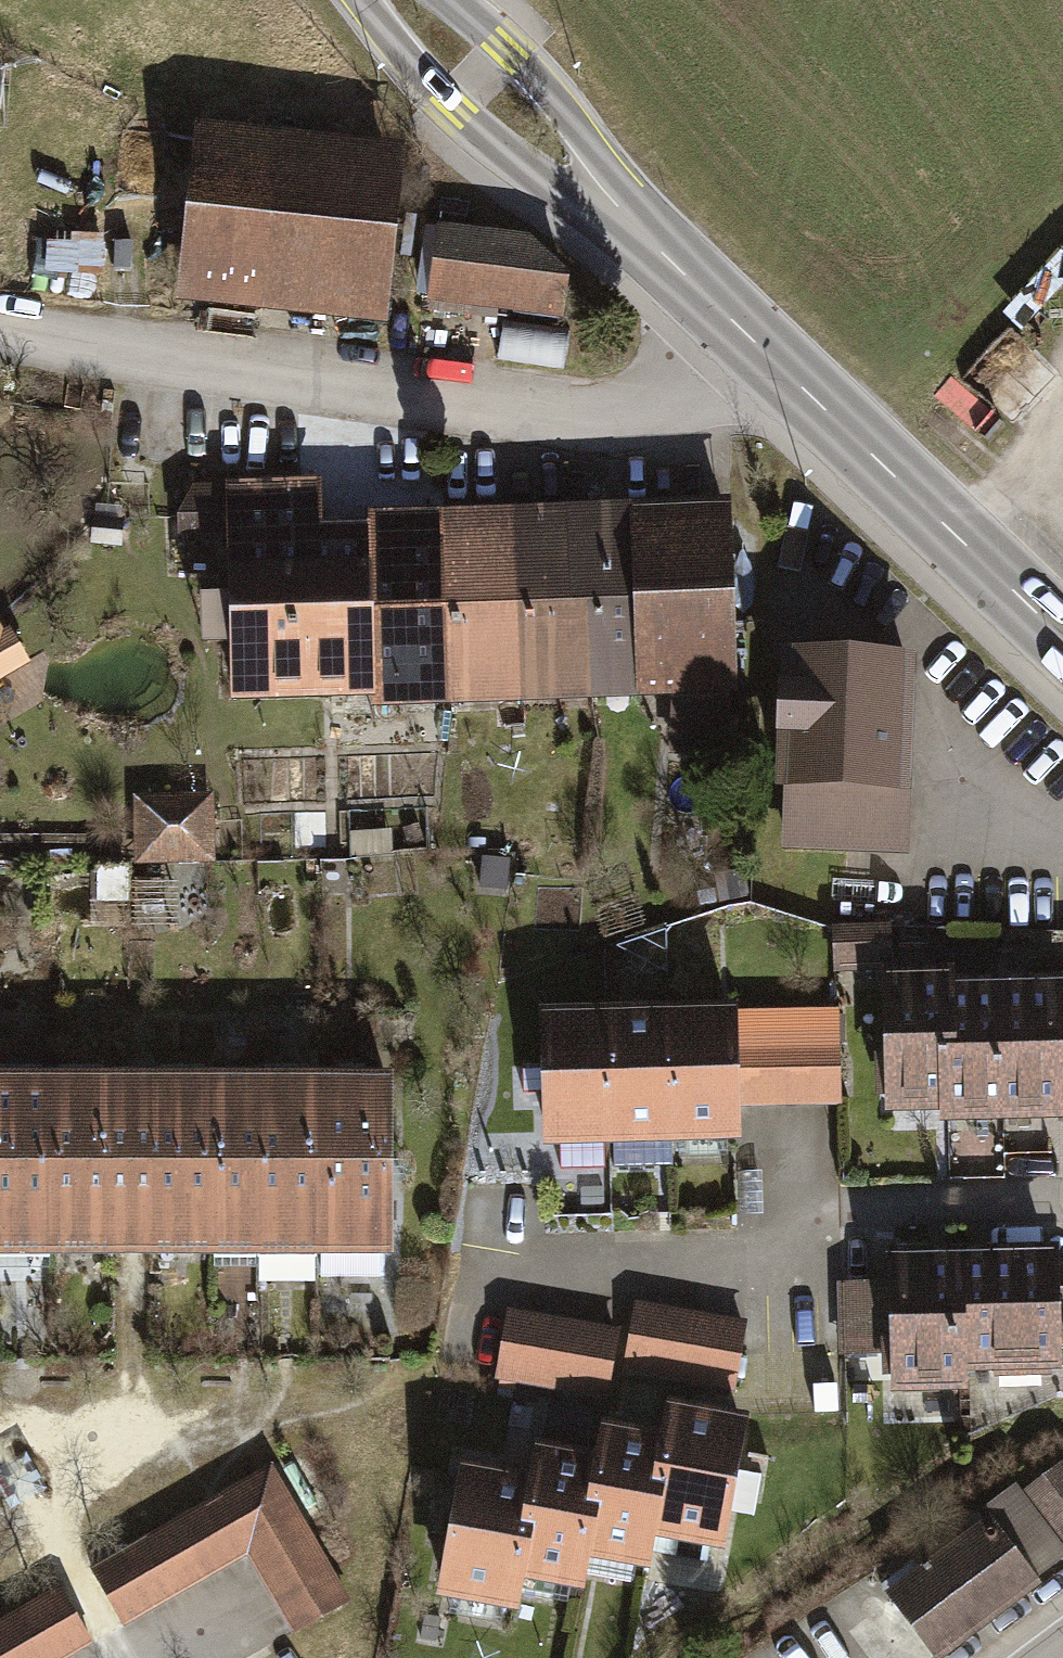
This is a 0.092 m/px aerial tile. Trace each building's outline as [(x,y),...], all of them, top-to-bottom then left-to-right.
[(177,306),(387,328),(406,147),(197,125),(177,306)] [(437,226),(428,304),(568,320),(573,280),(528,237),(437,226)] [(568,360),(569,321),(506,320),(505,359),(568,360)] [(233,703),(375,699),(370,524),(323,525),(322,480),(194,484),(178,513),(179,539),(228,537),(230,601),(198,602),(199,652),(231,651),(233,703)] [(729,504),(586,509),(592,704),(673,702),(675,759),(733,757),(731,700),(734,700),(729,504)] [(523,706),(592,704),(586,509),(517,511),(523,706)] [(447,709),(523,706),(517,511),(441,513),(447,709)] [(375,711),(447,709),(441,513),(369,515),(370,524),(375,699),(375,711)] [(31,664),(10,631),(3,635),(0,630),(0,684),(31,664)] [(917,663),(782,657),(776,796),(785,796),(782,851),(909,856),(917,663)] [(213,797),(134,797),(134,863),(213,863),(213,797)] [(390,832),(348,834),(349,858),(391,856),(390,832)] [(483,890),(505,891),(506,863),(484,862),(483,890)] [(126,870),(94,871),(95,904),(127,903),(126,870)] [(742,880),(722,884),(725,903),(745,900),(742,880)] [(891,926),(833,928),(835,974),(892,972),(891,926)] [(1013,1123),(1011,985),(978,986),(977,967),(949,967),(949,980),(944,980),(946,1110),(947,1124),(1013,1123)] [(946,1110),(944,980),(886,981),(888,1111),(946,1110)] [(1013,1123),(1062,1123),(1062,984),(1011,985),(1013,1123)] [(732,1009),(734,1109),(839,1107),(837,1006),(732,1009)] [(668,1011),(672,1147),(735,1145),(734,1109),(732,1009),(668,1011)] [(672,1147),(668,1011),(605,1012),(609,1148),(672,1147)] [(609,1148),(605,1012),(541,1014),(544,1150),(609,1148)] [(390,1259),(389,1080),(324,1081),(325,1260),(390,1259)] [(260,1260),(258,1081),(193,1082),(195,1261),(260,1260)] [(325,1260),(324,1081),(258,1081),(260,1260),(325,1260)] [(130,1261),(128,1082),(63,1083),(65,1262),(130,1261)] [(195,1261),(193,1082),(128,1082),(130,1261),(195,1261)] [(63,1083),(0,1083),(0,1262),(65,1262),(63,1083)] [(602,1188),(582,1188),(582,1209),(602,1208),(602,1188)] [(960,1252),(963,1379),(1059,1377),(1059,1352),(1062,1352),(1062,1292),(1060,1292),(1059,1250),(960,1252)] [(887,1254),(888,1283),(889,1356),(890,1398),(963,1397),(963,1379),(960,1252),(887,1254)] [(841,1357),(889,1356),(888,1283),(839,1284),(841,1357)] [(636,1302),(623,1372),(734,1392),(747,1322),(636,1302)] [(605,1402),(619,1331),(510,1310),(496,1380),(605,1402)] [(748,1423),(675,1410),(670,1438),(650,1543),(724,1556),(748,1423)] [(670,1438),(606,1427),(600,1459),(581,1564),(644,1576),(650,1543),(670,1438)] [(600,1459),(532,1446),(526,1477),(506,1585),(575,1598),(581,1564),(600,1459)] [(526,1477),(458,1464),(432,1603),(501,1616),(506,1585),(526,1477)] [(266,1465),(96,1569),(132,1628),(246,1558),(296,1641),(352,1607),(266,1465)] [(1020,1499),(1062,1556),(1062,1467),(1020,1499)] [(1035,1581),(1062,1560),(1062,1556),(1020,1499),(1013,1491),(984,1513),(989,1520),(1035,1581)] [(933,1657),(946,1657),(1040,1588),(1035,1581),(989,1520),(887,1597),(933,1657)] [(88,1647),(52,1589),(0,1620),(0,1657),(70,1657),(88,1647)]
